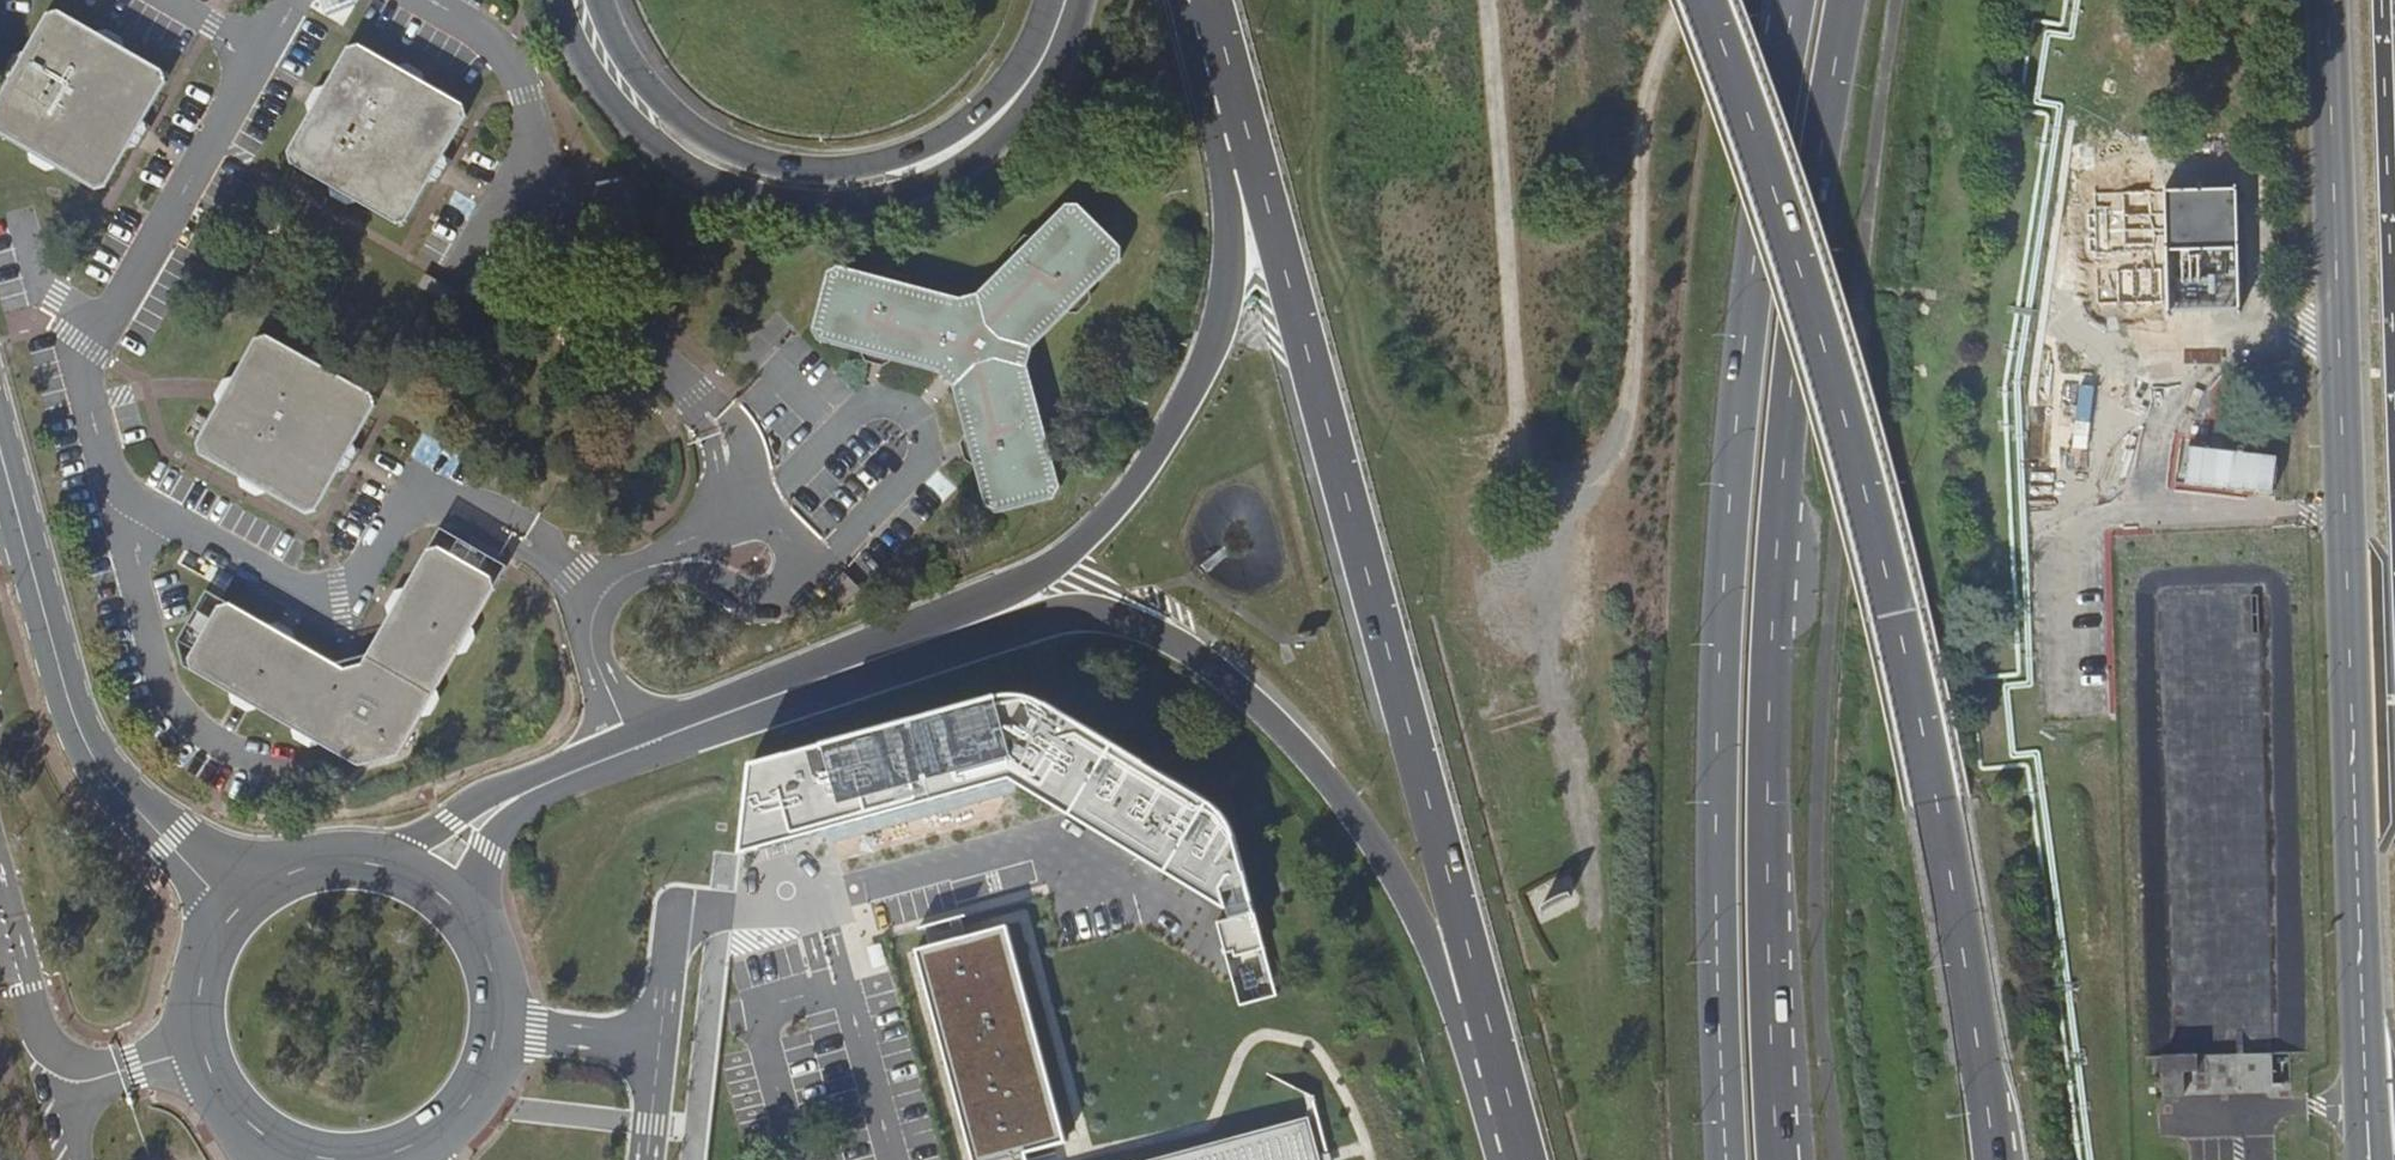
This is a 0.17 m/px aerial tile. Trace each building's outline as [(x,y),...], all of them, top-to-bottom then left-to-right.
[(59,11),(47,14),(0,97),(0,136),(95,190),(106,187),(136,135),(166,83),(163,71),(59,11)] [(464,105),(359,45),(348,48),(327,85),(317,103),(309,116),(288,153),(291,164),(395,224),(407,221),(430,181),(437,169),(445,155),(467,117),(464,105)] [(2235,190),(2166,192),(2168,260),(2237,258),(2235,190)] [(974,466),(986,508),(996,514),(1054,498),(1060,488),(1027,366),(1032,349),(1121,260),(1121,248),(1078,205),(1066,205),(977,294),(960,299),(838,267),(828,273),(812,331),(818,341),(940,374),(946,380),(953,387),(974,466)] [(267,336),(256,339),(234,377),(228,389),(218,407),(197,444),(200,455),(305,514),(317,511),(376,406),(372,395),(327,369),(303,356),(267,336)] [(344,669),(230,604),(219,607),(188,659),(192,671),(242,700),(259,710),(358,766),(399,755),(413,731),(415,727),(421,717),(436,691),(457,654),(472,629),(495,589),(492,578),(439,548),(428,552),(362,664),(353,667),(344,669)] [(844,573),(826,590),(844,608),(862,591),(844,573)] [(1000,685),(754,761),(743,851),(1015,777),(1229,906),(1234,916),(1221,919),(1235,973),(1243,1004),(1280,995),(1237,833),(1232,817),(1217,804),(1031,684),(1000,685)] [(921,949),(976,1152),(978,1159),(1031,1159),(1029,1155),(1069,1140),(1010,921),(921,949)] [(1313,1108),(1125,1159),(1325,1159),(1313,1108)]
